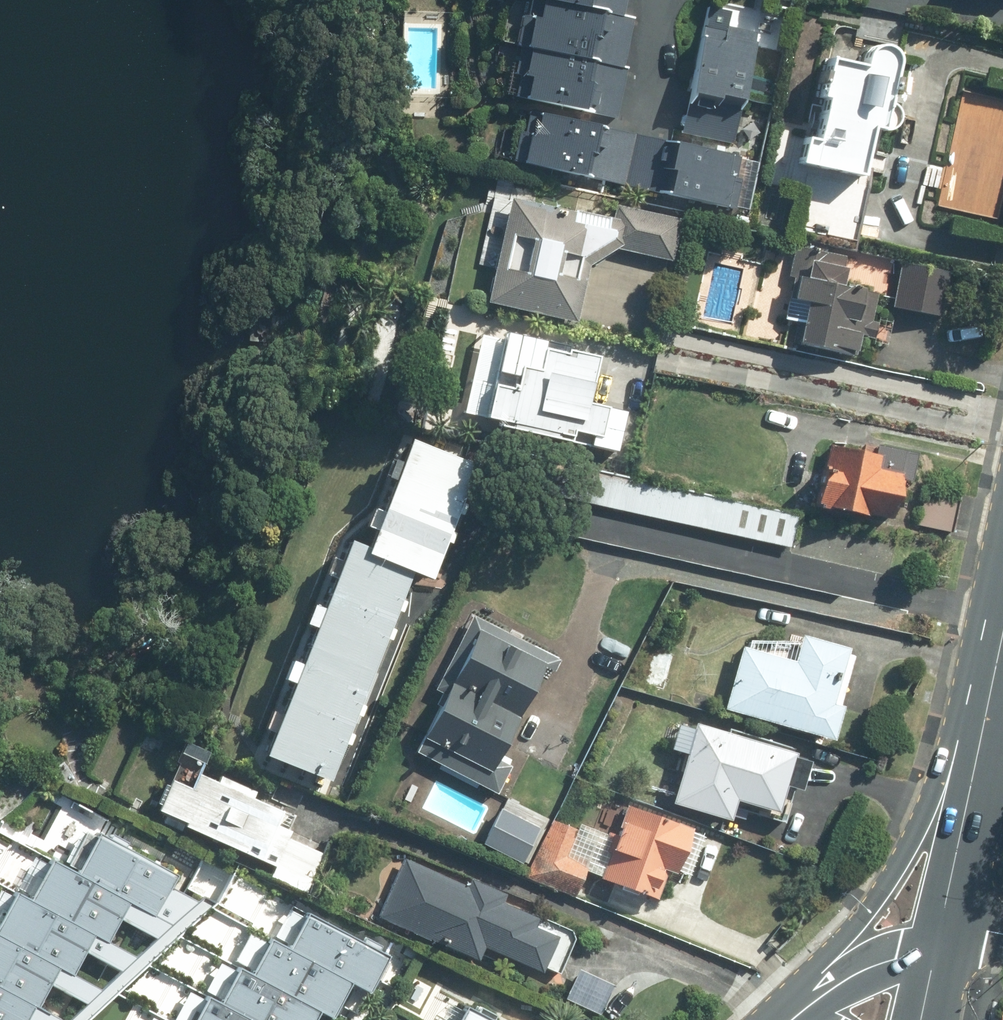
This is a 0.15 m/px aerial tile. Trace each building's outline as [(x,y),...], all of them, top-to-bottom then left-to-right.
[(538,1),(623,18),(627,0),(535,0),(538,1)] [(518,51),(527,51),(620,71),(622,65),(631,19),(623,18),(538,1),(535,19),(524,17),(518,51)] [(756,15),(706,5),(680,132),(730,142),(756,15)] [(839,176),(846,142),(863,145),(868,124),(879,127),(895,53),(834,40),(822,97),(821,97),(813,135),(815,136),(808,170),(839,176)] [(629,67),(622,65),(620,71),(527,51),(516,99),(617,121),(629,67)] [(512,164),(622,186),(633,135),(523,113),(512,164)] [(744,158),(633,135),(622,186),(734,208),(744,158)] [(506,196),(482,302),(574,322),(587,265),(614,248),(670,261),(679,219),(613,204),(610,219),(506,196)] [(802,301),(793,342),(851,355),(856,335),(871,338),(875,322),(869,320),(875,293),(838,285),(844,256),(794,246),(787,276),(793,277),(788,298),(802,301)] [(899,262),(890,306),(939,315),(947,271),(899,262)] [(478,333),(460,412),(495,420),(494,426),(566,442),(568,431),(596,437),(603,405),(583,401),(593,358),(478,333)] [(403,437),(391,465),(460,492),(471,464),(403,437)] [(879,454),(828,444),(815,505),(888,520),(898,472),(876,468),(879,454)] [(529,490),(792,548),(799,517),(536,458),(529,490)] [(391,465),(380,494),(448,521),(460,492),(391,465)] [(916,524),(951,531),(960,490),(925,483),(916,524)] [(380,494),(368,522),(437,550),(448,521),(380,494)] [(368,522),(357,551),(406,571),(425,579),(437,550),(368,522)] [(396,597),(406,571),(357,551),(340,545),(330,571),(396,597)] [(385,623),(396,597),(330,571),(319,597),(385,623)] [(375,649),(385,623),(319,597),(309,623),(375,649)] [(499,755),(551,645),(472,609),(437,683),(446,687),(418,747),(497,783),(508,759),(499,755)] [(364,675),(375,649),(309,623),(298,649),(364,675)] [(739,645),(720,708),(829,740),(840,705),(829,702),(845,647),(798,633),(790,660),(739,645)] [(354,702),(364,675),(298,649),(288,675),(354,702)] [(344,728),(354,702),(288,675),(277,701),(344,728)] [(333,754),(344,728),(277,701),(267,727),(333,754)] [(790,753),(692,724),(669,802),(725,819),(731,799),(772,811),(790,753)] [(323,780),(333,754),(267,727),(257,754),(323,780)] [(166,779),(151,815),(272,866),(267,876),(307,893),(324,854),(285,837),(288,830),(274,825),(281,809),(253,797),(255,791),(216,775),(213,780),(193,772),(186,788),(166,779)] [(530,880),(572,896),(583,870),(653,898),(664,870),(669,872),(686,830),(622,804),(610,835),(576,822),(574,828),(554,820),(530,880)] [(91,831),(71,872),(45,859),(24,899),(9,891),(0,909),(0,1019),(62,1019),(36,1007),(47,985),(84,1004),(66,1019),(86,1019),(215,903),(206,893),(198,901),(169,886),(175,873),(91,831)] [(464,885),(402,857),(375,916),(475,962),(481,947),(537,973),(554,936),(531,926),(535,917),(502,902),(505,895),(467,878),(464,885)] [(213,1002),(201,995),(188,1019),(309,1019),(314,1012),(325,1018),(345,982),(363,992),(383,955),(302,911),(282,948),(264,938),(244,973),(232,967),(213,1002)] [(459,1006),(451,1019),(485,1019),(459,1006)]
